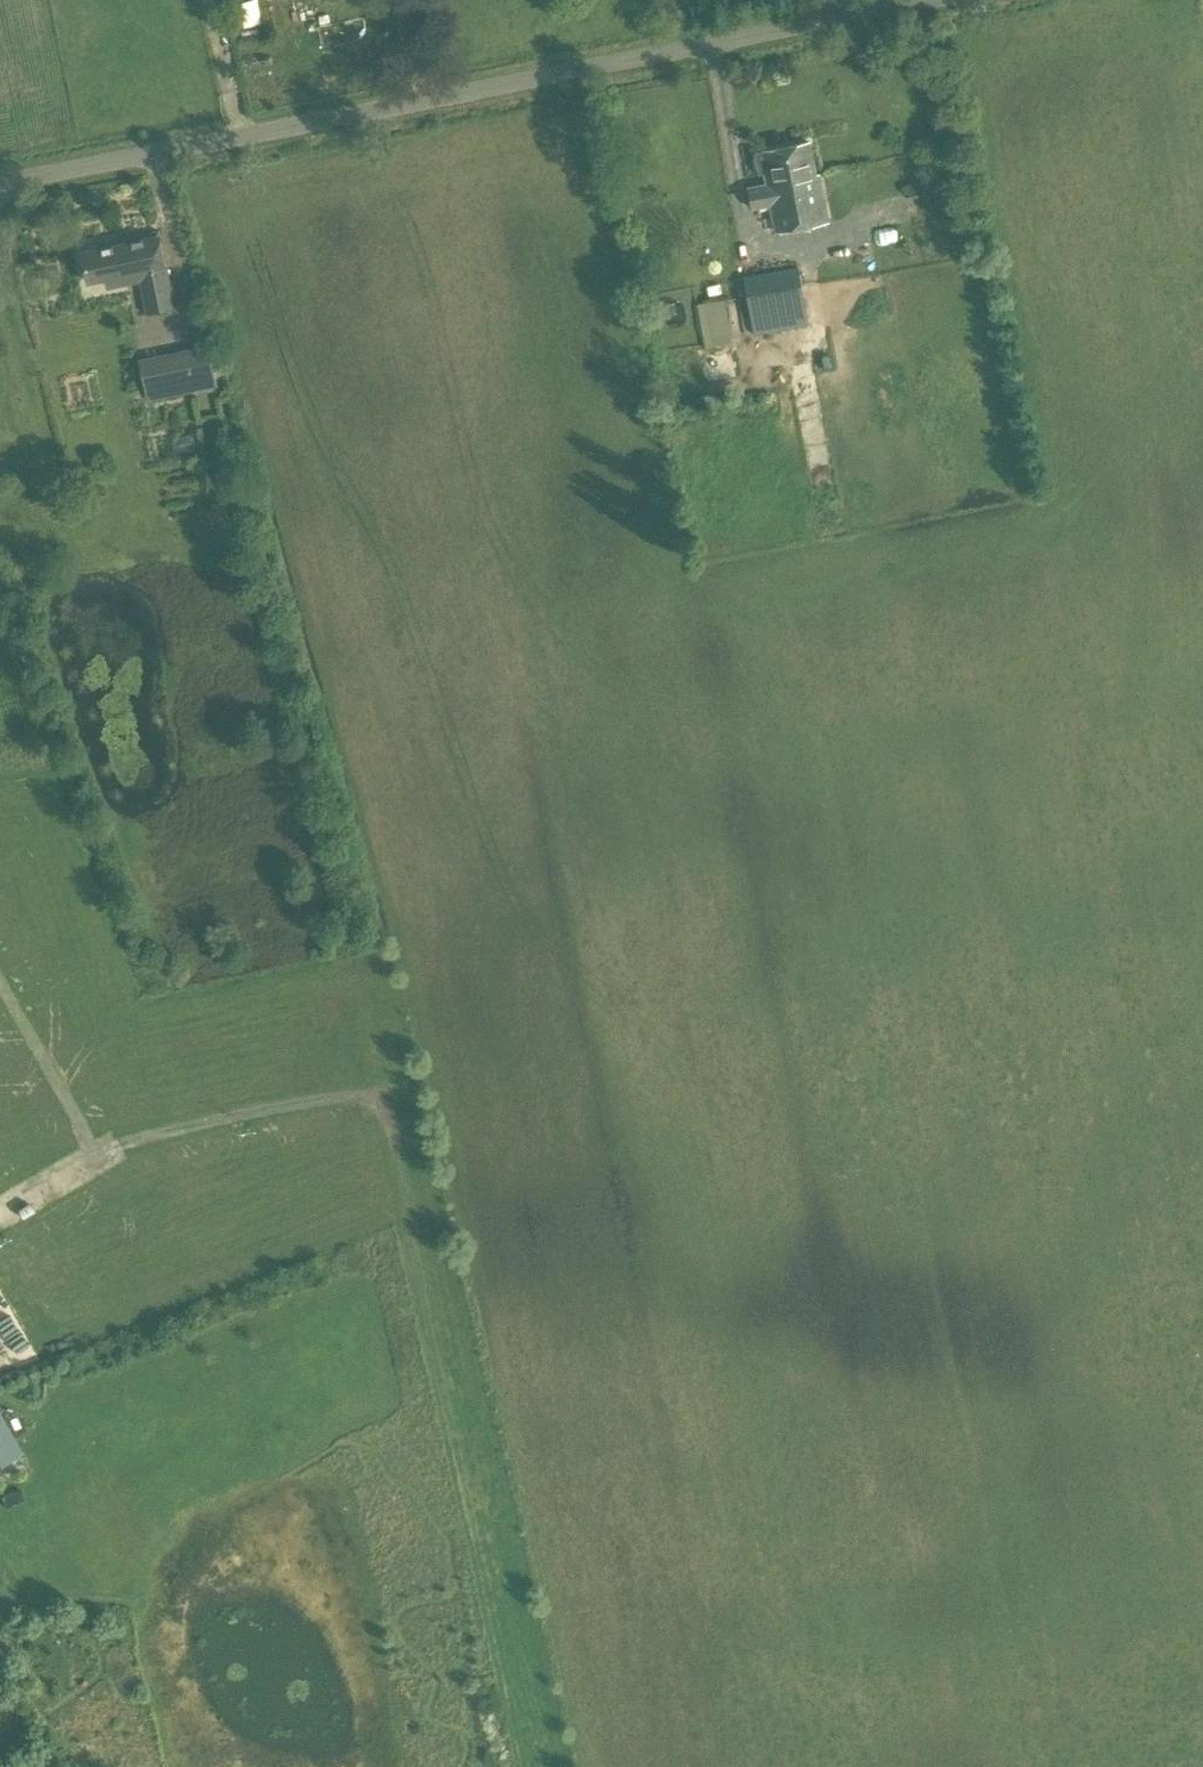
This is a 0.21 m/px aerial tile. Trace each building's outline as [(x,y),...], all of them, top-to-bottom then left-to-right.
[(816,175),(810,142),(757,152),(760,173),(769,171),(772,185),(751,189),(754,208),(772,204),(776,229),(828,219),(819,174),(816,175)] [(175,306),(163,251),(159,231),(131,237),(132,242),(83,252),(89,281),(125,274),(124,272),(138,269),(147,311),(175,306)] [(753,336),(810,326),(800,266),(743,276),(753,336)] [(703,347),(732,342),(725,299),(695,305),(703,347)] [(188,349),(152,356),(159,389),(189,383),(191,389),(218,384),(210,344),(188,349)] [(22,1452),(0,1414),(0,1465),(22,1452)]
